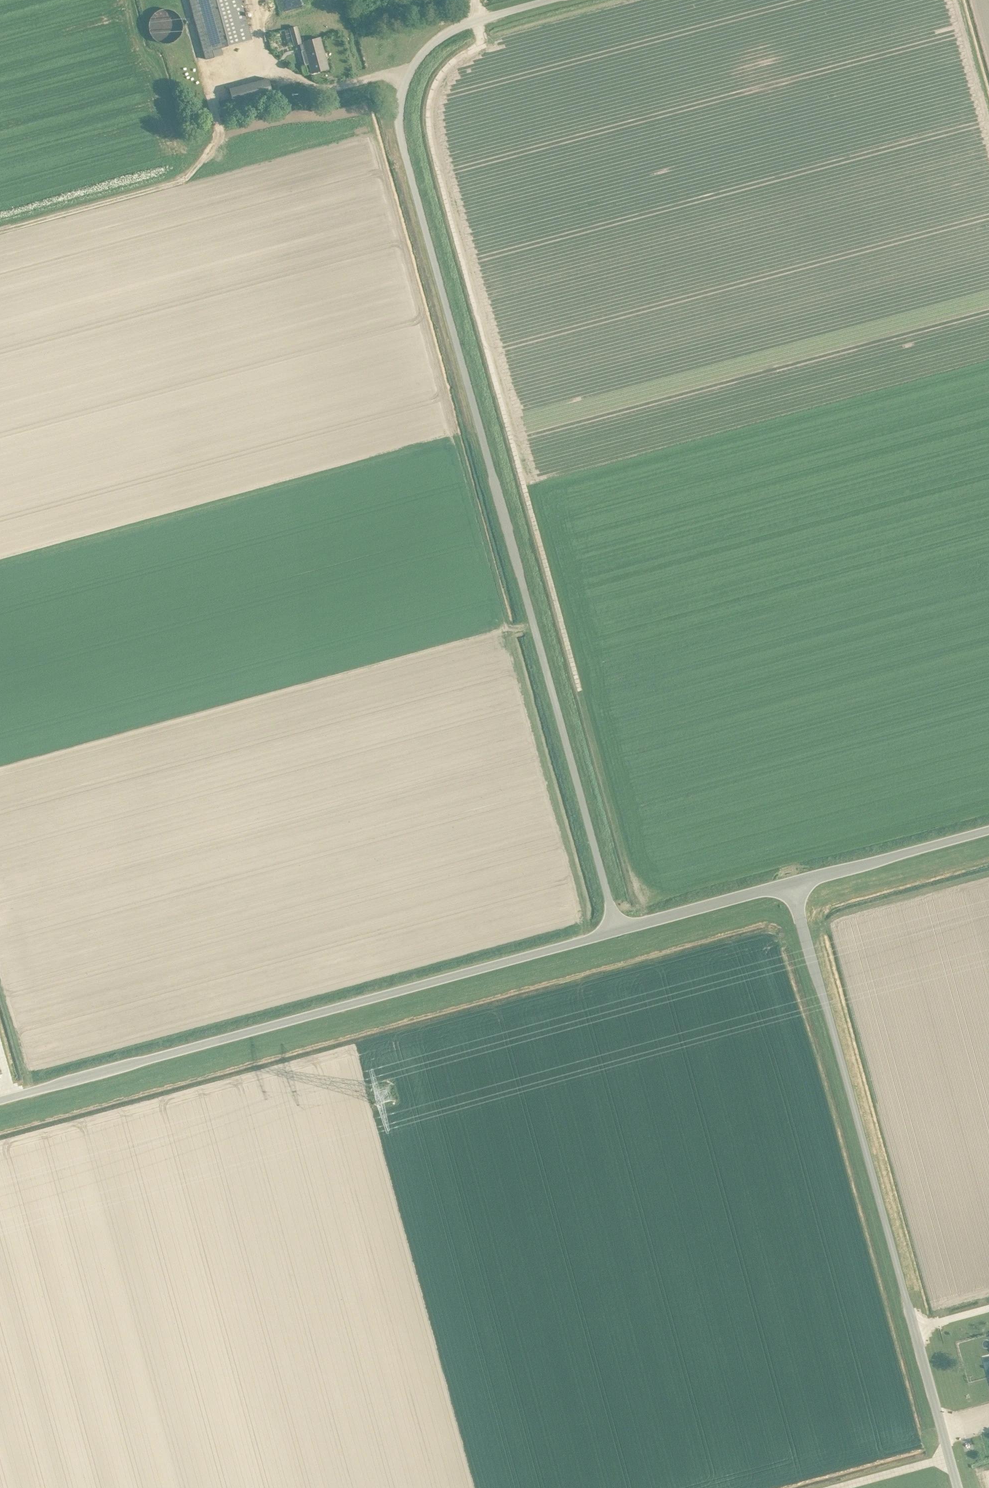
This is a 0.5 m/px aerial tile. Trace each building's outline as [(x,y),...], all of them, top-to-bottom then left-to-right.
[(249,38),(238,0),(187,0),(203,58),(219,53),(218,46),(249,38)] [(163,7),(160,7),(157,8),(154,9),(152,10),(150,12),(148,15),(146,17),(145,20),(145,23),(145,26),(145,29),(146,32),(148,35),(150,37),(152,39),(155,41),(158,42),(161,42),(164,42),(167,41),(170,40),(172,39),(175,37),(177,34),(178,32),(179,29),(180,26),(180,23),(179,20),(178,17),(176,14),(174,12),(172,10),(169,9),(166,8),(163,7)] [(293,43),(298,41),(294,25),(289,26),(293,43)] [(309,72),(326,67),(317,36),(300,41),(302,48),(298,49),(302,64),(306,63),(309,72)] [(266,77),(226,87),(232,107),(271,96),(266,77)]
